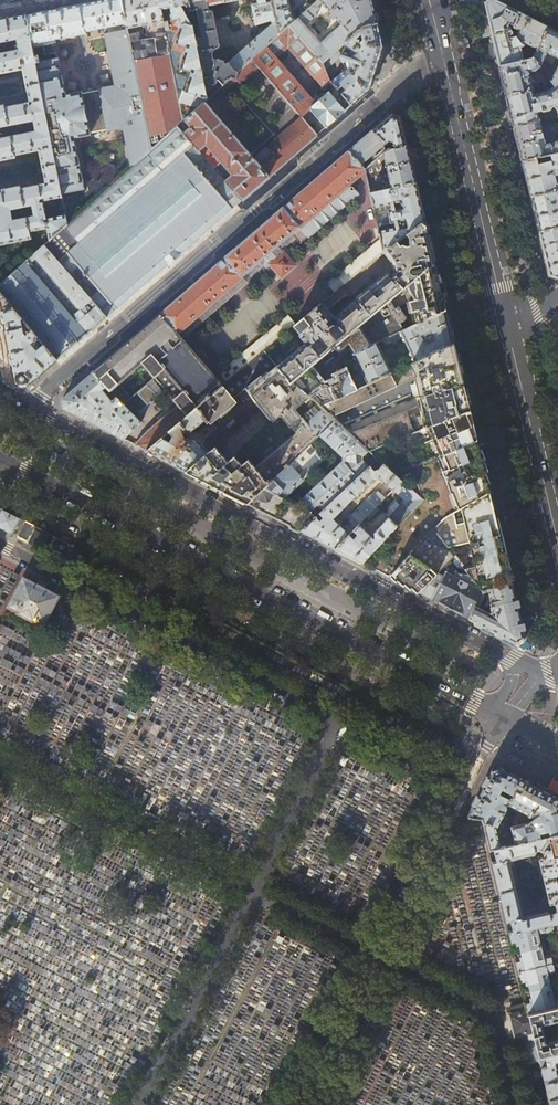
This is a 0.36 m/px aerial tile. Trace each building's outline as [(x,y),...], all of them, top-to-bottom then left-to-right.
[(26,15),(32,45),(43,43),(80,35),(86,34),(86,32),(108,28),(109,34),(128,30),(122,0),(100,0),(95,1),(75,5),(33,13),(26,15)] [(183,122),(160,0),(122,0),(128,30),(151,150),(177,127),(182,123),(183,122)] [(183,122),(185,120),(204,103),(207,100),(203,79),(195,39),(190,12),(188,0),(160,0),(183,122)] [(190,12),(197,11),(200,31),(216,28),(213,12),(211,11),(210,11),(209,7),(207,7),(205,0),(188,0),(190,12)] [(258,5),(253,6),(253,5),(252,5),(256,26),(271,21),(275,20),(272,0),(257,0),(258,5)] [(275,20),(278,37),(290,26),(296,21),(293,18),(290,0),(272,0),(275,20)] [(296,21),(290,26),(323,63),(337,50),(343,44),(363,26),(378,24),(373,2),(372,0),(319,0),(296,21)] [(492,35),(488,19),(484,2),(487,0),(473,0),(482,37),(492,35)] [(521,13),(507,6),(496,0),(487,0),(484,2),(488,19),(492,35),(492,36),(512,31),(521,13)] [(507,6),(521,13),(523,7),(510,0),(496,0),(507,6)] [(536,21),(521,13),(512,31),(524,46),(525,45),(524,44),(525,43),(531,46),(530,50),(531,52),(534,54),(548,27),(536,21)] [(0,20),(0,42),(18,39),(19,44),(16,45),(16,50),(0,53),(0,73),(23,69),(26,85),(39,83),(32,45),(26,15),(6,19),(0,20)] [(278,37),(275,20),(271,21),(272,25),(230,63),(226,64),(225,61),(218,60),(216,62),(213,57),(213,52),(214,51),(214,50),(216,49),(217,49),(218,49),(220,46),(216,28),(200,31),(202,38),(195,39),(203,79),(208,78),(210,78),(210,79),(210,80),(210,82),(211,83),(212,84),(213,85),(214,84),(216,84),(217,83),(217,82),(217,81),(220,82),(223,86),(231,79),(236,80),(238,72),(251,61),(278,37)] [(356,101),(370,90),(378,65),(383,47),(378,24),(363,26),(343,44),(353,55),(350,58),(347,57),(348,56),(347,54),(346,54),(345,53),(344,54),(343,54),(343,55),(341,60),(341,61),(341,62),(342,63),(344,63),(346,62),(346,61),(346,60),(349,61),(349,65),(331,81),(331,82),(335,87),(337,89),(342,86),(345,90),(341,94),(351,105),(356,101)] [(290,26),(278,37),(251,61),(258,69),(300,118),(310,109),(315,105),(277,61),(290,49),(324,88),(331,82),(331,81),(326,70),(323,63),(290,26)] [(548,27),(534,54),(533,57),(540,66),(544,59),(552,63),(556,57),(557,59),(557,32),(548,27)] [(43,43),(32,45),(39,83),(55,163),(61,194),(85,189),(75,138),(90,135),(90,134),(94,133),(95,134),(96,135),(98,136),(99,136),(101,136),(102,135),(103,133),(104,131),(108,130),(108,131),(124,128),(131,167),(151,150),(128,30),(109,34),(105,35),(116,86),(99,89),(99,91),(94,92),(94,91),(93,90),(92,89),(91,89),(90,89),(89,90),(88,91),(88,93),(83,94),(82,93),(66,96),(59,59),(57,59),(56,54),(46,56),(43,43)] [(524,46),(512,31),(492,36),(496,51),(500,66),(533,57),(524,46)] [(337,50),(323,63),(326,70),(338,59),(340,53),(337,50)] [(540,66),(533,57),(500,66),(504,82),(507,96),(534,89),(530,75),(529,75),(529,71),(536,69),(537,72),(541,69),(540,66)] [(240,85),(258,69),(251,61),(238,72),(236,80),(240,85)] [(39,83),(26,85),(29,102),(5,106),(9,125),(34,120),(36,130),(11,135),(15,155),(15,154),(39,150),(43,166),(55,163),(39,83)] [(557,90),(555,86),(548,90),(534,93),(533,91),(534,91),(534,89),(507,96),(510,110),(514,127),(540,120),(548,118),(547,116),(544,116),(539,117),(538,111),(542,110),(543,111),(544,112),(551,110),(552,108),(552,106),(554,106),(557,110),(557,114),(557,90)] [(337,89),(335,87),(315,105),(310,109),(326,127),(351,105),(341,94),(337,89)] [(253,161),(204,103),(185,120),(191,127),(188,130),(182,123),(177,127),(204,158),(214,169),(222,162),(233,176),(225,182),(241,201),(254,189),(316,136),(301,119),(253,161)] [(5,106),(4,104),(0,105),(0,126),(9,125),(5,106)] [(400,116),(400,117),(405,138),(416,136),(410,113),(400,116)] [(392,114),(373,130),(390,150),(407,146),(406,142),(405,138),(400,117),(392,114)] [(317,135),(324,130),(318,120),(311,124),(317,135)] [(542,126),(540,120),(514,127),(519,147),(523,162),(557,153),(557,141),(557,142),(555,134),(557,133),(557,122),(542,126)] [(177,127),(151,150),(131,167),(67,225),(49,241),(44,245),(69,275),(78,266),(100,291),(91,299),(106,318),(116,309),(203,234),(241,201),(225,182),(216,190),(195,166),(204,158),(177,127)] [(388,150),(390,150),(373,130),(93,373),(125,405),(125,404),(129,401),(132,398),(120,384),(151,357),(163,371),(155,377),(156,378),(177,402),(189,415),(189,416),(197,409),(223,387),(265,352),(296,326),(297,325),(289,316),(215,377),(178,334),(293,234),(302,244),(309,238),(310,239),(361,195),(351,184),(366,172),(365,169),(388,150)] [(15,157),(15,155),(11,135),(0,137),(0,160),(15,157)] [(411,165),(407,146),(390,150),(388,150),(365,169),(366,172),(367,177),(384,173),(381,162),(385,158),(389,175),(387,175),(388,179),(390,179),(390,181),(386,182),(387,190),(416,183),(411,165)] [(523,162),(526,175),(531,196),(557,190),(557,183),(556,172),(557,171),(557,153),(523,162)] [(55,163),(43,166),(46,183),(21,187),(24,203),(33,202),(34,205),(25,207),(26,214),(30,232),(47,229),(49,241),(67,225),(65,214),(47,218),(43,201),(62,197),(61,194),(55,163)] [(422,209),(416,183),(387,190),(371,193),(379,226),(396,223),(397,228),(380,231),(382,239),(385,253),(385,252),(425,221),(422,209)] [(24,203),(21,187),(21,185),(0,189),(0,245),(31,239),(30,232),(26,214),(25,207),(23,207),(25,214),(10,217),(11,215),(11,213),(11,212),(10,210),(10,209),(8,207),(7,207),(24,203)] [(531,196),(535,212),(539,231),(557,227),(557,190),(531,196)] [(426,226),(425,221),(385,252),(393,262),(396,271),(392,274),(391,273),(389,273),(360,297),(360,298),(361,299),(335,319),(323,303),(297,325),(296,326),(310,343),(279,369),(291,384),(294,381),(310,367),(331,350),(360,326),(410,284),(405,278),(411,273),(412,274),(413,275),(414,276),(415,276),(417,276),(418,276),(419,275),(420,276),(435,263),(426,226)] [(307,259),(320,274),(362,239),(349,223),(307,259)] [(539,231),(543,245),(550,275),(554,276),(557,278),(557,277),(557,227),(539,231)] [(378,258),(385,253),(382,239),(338,275),(346,284),(377,257),(378,258)] [(69,275),(44,245),(0,285),(0,292),(38,336),(45,345),(57,360),(78,342),(106,318),(91,299),(69,275)] [(271,265),(282,278),(294,267),(283,254),(271,265)] [(445,305),(435,263),(420,276),(410,284),(360,326),(372,346),(378,343),(384,340),(391,337),(395,335),(405,330),(401,324),(408,319),(399,308),(408,302),(415,325),(446,310),(445,305)] [(38,336),(0,292),(0,304),(8,343),(16,383),(17,384),(31,383),(51,365),(57,360),(45,345),(37,352),(38,348),(37,346),(36,345),(35,344),(33,343),(31,342),(34,340),(35,341),(37,340),(36,338),(38,336)] [(450,326),(446,310),(415,325),(405,330),(395,335),(397,340),(404,337),(416,362),(454,343),(450,326)] [(356,354),(372,346),(360,326),(331,350),(333,351),(335,349),(336,350),(337,351),(339,351),(340,351),(341,350),(350,344),(356,354)] [(456,348),(454,343),(416,362),(393,373),(369,384),(358,390),(336,400),(322,407),(324,408),(333,416),(415,377),(420,396),(464,384),(462,377),(456,348)] [(393,373),(378,343),(372,346),(356,354),(355,354),(369,384),(393,373)] [(279,369),(265,352),(223,387),(232,397),(245,386),(262,408),(291,384),(279,369)] [(324,381),(310,367),(294,381),(311,396),(320,389),(321,390),(321,392),(322,394),(323,395),(326,396),(328,396),(329,395),(331,394),(332,392),(336,400),(358,390),(348,370),(336,376),(338,382),(331,385),(331,384),(325,380),(324,381)] [(125,405),(93,373),(62,400),(63,408),(125,440),(140,422),(141,423),(142,422),(131,410),(125,404),(125,405)] [(132,398),(129,401),(134,407),(141,415),(165,395),(153,380),(132,398)] [(311,396),(294,381),(291,384),(262,408),(263,409),(273,421),(281,415),(296,434),(255,468),(269,484),(315,441),(320,437),(308,423),(296,409),(311,396)] [(464,384),(420,396),(424,415),(425,419),(423,419),(425,428),(430,426),(470,410),(467,396),(465,390),(464,384)] [(236,402),(232,397),(223,387),(197,409),(208,422),(209,424),(236,402)] [(125,404),(131,410),(134,407),(129,401),(125,404)] [(146,451),(189,415),(177,402),(156,419),(158,421),(150,428),(136,443),(134,445),(139,447),(146,451)] [(324,408),(308,423),(320,437),(337,420),(333,416),(324,408)] [(208,422),(197,409),(189,416),(189,415),(146,451),(179,468),(186,472),(209,452),(199,440),(193,437),(185,439),(184,436),(188,432),(191,433),(204,422),(206,423),(208,422)] [(471,414),(470,410),(430,426),(441,455),(474,441),(478,440),(476,435),(471,414)] [(370,450),(425,428),(423,419),(425,419),(424,415),(416,417),(414,414),(409,416),(407,411),(352,434),(370,450)] [(337,420),(320,437),(343,457),(343,462),(296,505),(284,498),(325,460),(312,446),(316,443),(315,441),(269,484),(248,504),(253,506),(287,524),(300,531),(316,516),(320,513),(370,466),(365,460),(365,456),(371,451),(370,450),(352,434),(343,425),(337,420)] [(474,441),(441,455),(410,467),(422,498),(423,499),(362,563),(389,577),(432,529),(443,517),(490,490),(482,472),(485,472),(484,469),(481,460),(482,460),(474,441)] [(215,447),(209,452),(186,472),(198,478),(248,504),(269,484),(255,468),(248,460),(242,465),(235,457),(228,462),(216,448),(215,447)] [(370,465),(370,466),(320,513),(323,516),(319,519),(316,516),(300,531),(317,539),(335,549),(361,522),(385,497),(379,491),(375,491),(351,515),(351,518),(342,527),(333,518),(355,495),(357,497),(376,479),(382,478),(393,488),(402,480),(395,473),(385,464),(379,469),(377,469),(376,471),(370,465)] [(402,480),(393,488),(405,499),(389,518),(371,537),(365,531),(367,529),(361,522),(335,549),(358,560),(362,563),(423,499),(422,498),(402,480)] [(491,497),(490,490),(443,517),(432,529),(448,548),(470,543),(475,565),(463,568),(484,593),(511,579),(510,574),(498,527),(491,497)] [(13,533),(17,525),(20,526),(24,519),(3,509),(0,514),(0,526),(13,533)] [(24,537),(28,539),(35,525),(27,521),(20,535),(24,537)] [(30,541),(41,547),(49,532),(46,531),(38,526),(30,541)] [(453,555),(448,548),(432,529),(389,577),(419,592),(454,556),(453,555)] [(453,555),(454,556),(463,567),(465,566),(456,553),(453,555)] [(463,568),(463,567),(454,556),(419,592),(451,609),(469,618),(483,594),(484,593),(463,568)] [(34,620),(44,625),(59,595),(24,577),(9,607),(19,612),(18,614),(33,621),(34,620)] [(515,596),(511,579),(484,593),(483,594),(469,618),(472,620),(519,644),(525,639),(525,637),(520,617),(515,596)] [(520,617),(525,637),(535,635),(530,615),(520,617)] [(521,794),(528,780),(514,773),(503,768),(491,772),(471,811),(468,816),(482,819),(490,851),(495,850),(502,848),(498,828),(498,825),(507,808),(507,807),(508,807),(507,806),(508,805),(509,805),(516,792),(521,794)] [(528,780),(521,794),(516,792),(509,805),(535,819),(530,823),(512,826),(516,845),(557,834),(557,796),(528,780)] [(516,845),(502,848),(495,850),(498,862),(493,863),(499,893),(516,889),(510,860),(513,860),(534,855),(536,853),(536,851),(539,851),(544,852),(545,858),(543,858),(543,859),(539,859),(545,882),(557,878),(556,877),(557,875),(557,834),(516,845)] [(557,882),(557,878),(545,882),(550,905),(554,904),(555,905),(556,905),(557,910),(554,913),(551,914),(551,913),(550,913),(547,911),(526,917),(523,918),(516,889),(499,893),(507,922),(512,921),(515,932),(552,923),(557,922),(557,882)] [(554,930),(552,923),(515,932),(509,934),(512,943),(516,942),(517,947),(520,946),(523,958),(520,959),(521,963),(517,964),(519,975),(553,966),(551,959),(542,961),(536,935),(545,933),(545,934),(551,933),(554,930)] [(345,962),(350,965),(353,960),(353,959),(348,957),(347,958),(345,962)] [(553,966),(519,975),(521,983),(525,982),(526,986),(529,986),(532,1000),(530,1001),(531,1005),(527,1006),(529,1015),(557,1008),(557,1002),(552,1003),(545,974),(554,972),(553,966)] [(534,1038),(529,1015),(527,1006),(526,1004),(509,1008),(517,1042),(534,1038)] [(529,1015),(534,1038),(537,1049),(539,1058),(545,1056),(557,1053),(557,1040),(551,1042),(550,1042),(550,1043),(549,1043),(549,1044),(550,1044),(547,1044),(542,1024),(544,1023),(545,1023),(545,1024),(546,1025),(547,1025),(557,1022),(557,1008),(529,1015)] [(540,1061),(539,1058),(537,1049),(527,1051),(530,1063),(540,1061)] [(545,1056),(548,1067),(542,1069),(549,1099),(557,1097),(557,1053),(545,1056)] [(549,1099),(550,1104),(557,1104),(557,1097),(549,1099)]
